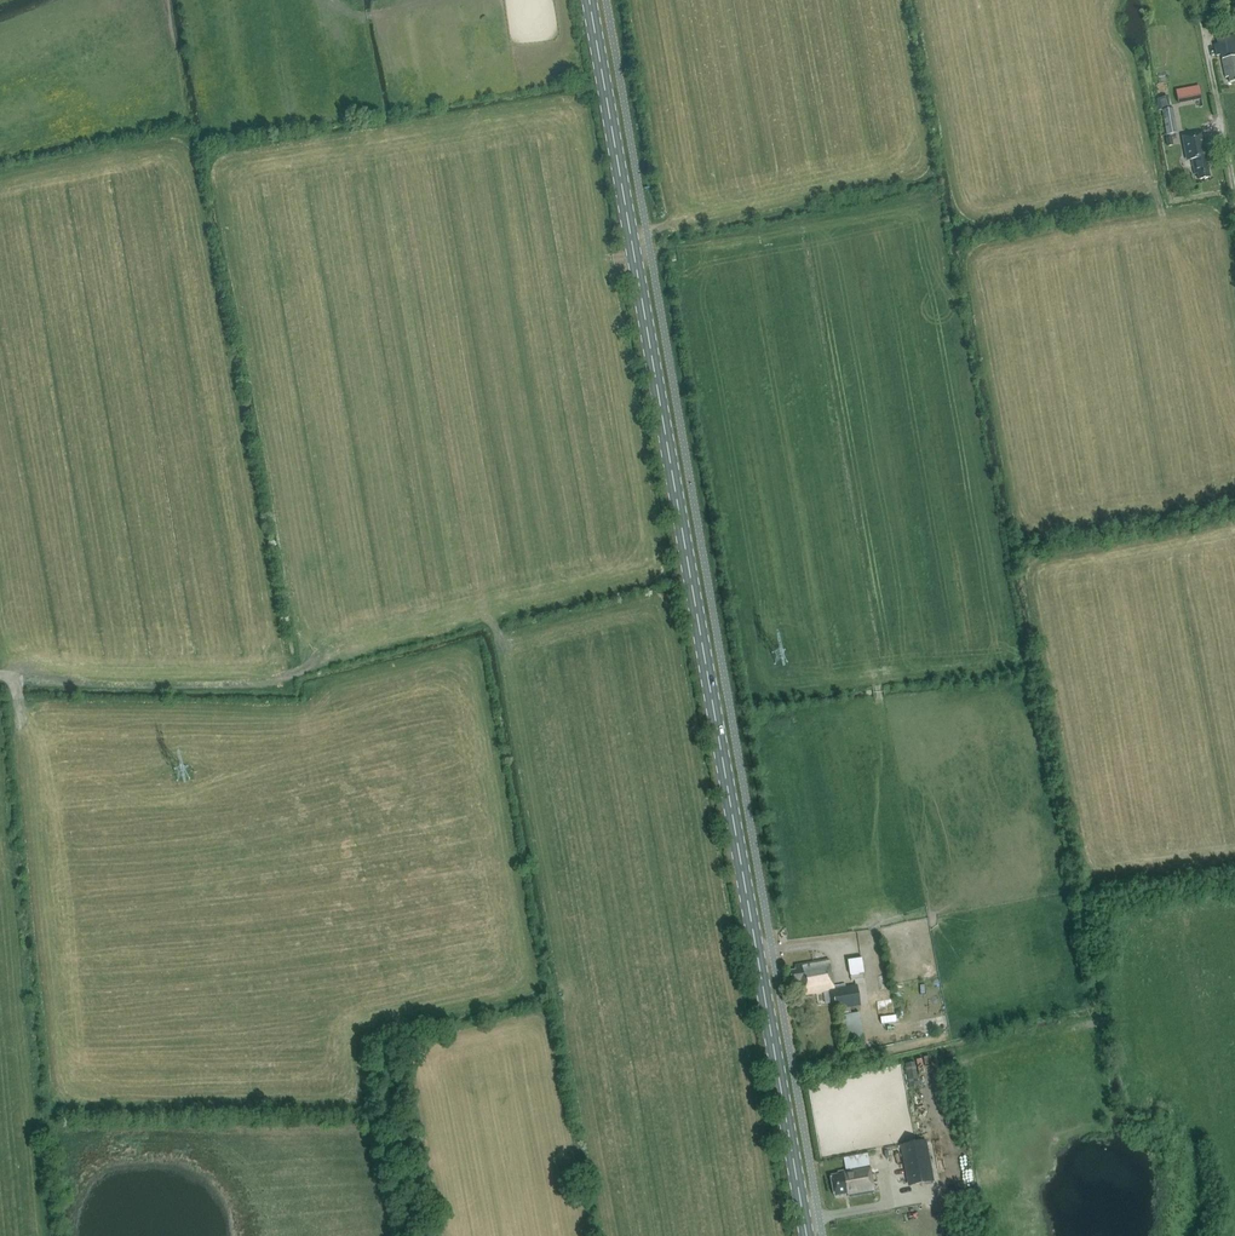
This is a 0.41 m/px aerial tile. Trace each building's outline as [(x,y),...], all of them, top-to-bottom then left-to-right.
[(1234,36),(1216,40),(1217,45),(1214,45),(1216,56),(1221,55),(1225,78),(1229,77),(1230,82),(1234,81),(1234,37),(1234,36)] [(1171,107),(1168,97),(1156,99),(1159,110),(1171,107)] [(1162,110),(1166,133),(1177,131),(1172,108),(1162,110)] [(1204,133),(1182,137),(1186,157),(1192,156),(1192,160),(1191,160),(1194,174),(1197,174),(1198,180),(1209,178),(1207,165),(1209,165),(1204,133)] [(864,973),(862,958),(848,961),(851,981),(864,979),(863,973),(864,973)] [(832,987),(828,960),(794,966),(795,969),(788,970),(791,982),(799,981),(802,995),(829,991),(832,1009),(858,1005),(855,987),(844,989),(843,985),(832,987)] [(864,1041),(859,1013),(840,1016),(845,1045),(864,1041)] [(914,1063),(905,1064),(910,1088),(919,1086),(914,1063)] [(922,1141),(901,1146),(909,1185),(931,1180),(922,1141)] [(873,1192),(868,1166),(837,1172),(837,1175),(829,1176),(833,1196),(847,1194),(847,1197),(873,1192)]
